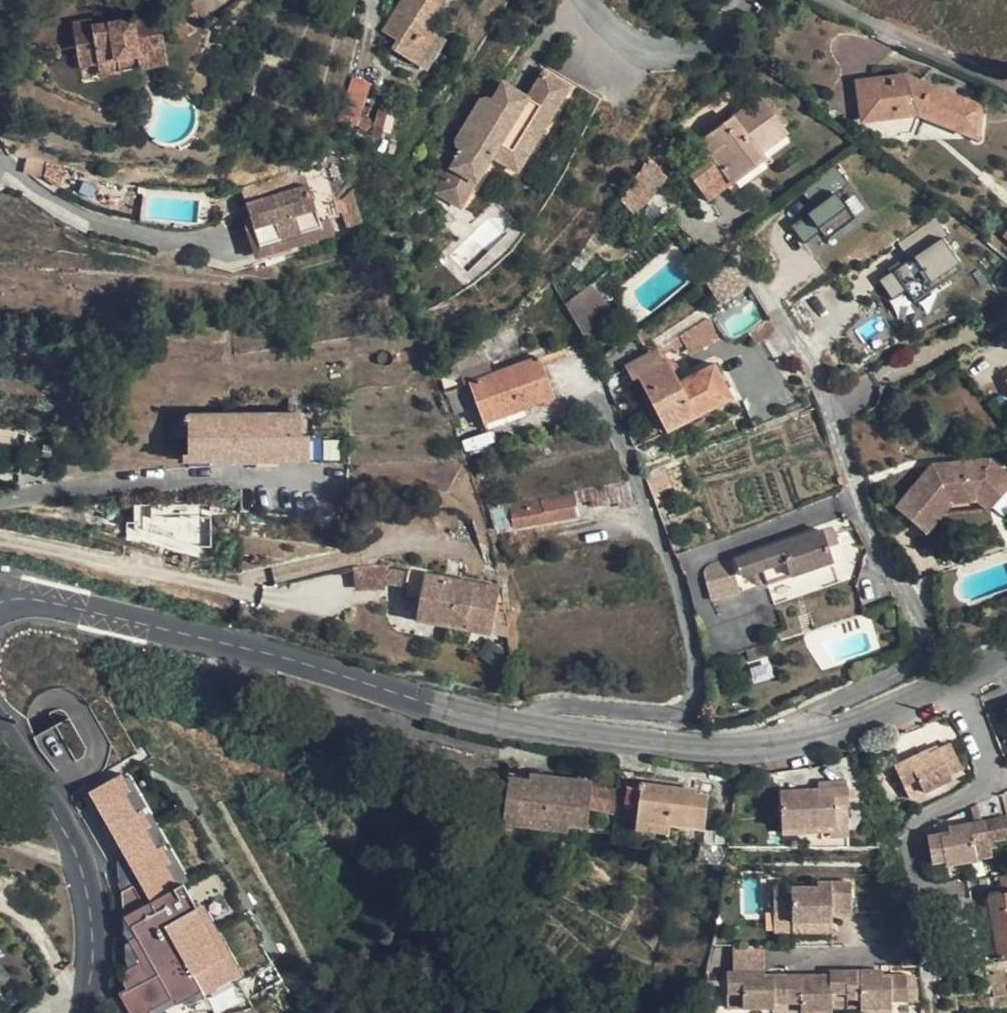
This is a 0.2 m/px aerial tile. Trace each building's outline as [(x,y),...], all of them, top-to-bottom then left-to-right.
[(392,52),(419,68),(438,37),(427,29),(445,0),(403,0),(383,33),(398,43),(392,52)] [(134,48),(167,44),(164,29),(169,27),(181,43),(207,26),(190,2),(162,20),(120,26),(114,27),(96,30),(94,23),(75,27),(82,68),(103,64),(136,59),(134,48)] [(170,67),(167,44),(134,48),(136,59),(103,64),(105,76),(170,67)] [(487,103),(480,106),(457,144),(457,151),(462,154),(437,195),(463,212),(495,163),(510,137),(529,149),(535,152),(572,93),(565,89),(546,77),(530,102),(523,98),(511,117),(492,105),(487,103)] [(975,106),(906,78),(857,84),(863,120),(921,113),(977,135),(979,113),(975,106)] [(523,98),(504,87),(492,105),(511,117),(523,98)] [(345,94),(338,122),(359,127),(360,124),(366,100),(345,94)] [(785,135),(760,102),(690,155),(697,165),(687,174),(707,201),(764,160),(759,154),(785,135)] [(379,111),(374,128),(383,131),(388,114),(379,111)] [(381,140),(383,131),(374,128),(371,136),(381,140)] [(510,137),(495,163),(513,174),(519,178),(535,152),(529,149),(510,137)] [(649,156),(648,157),(655,165),(671,146),(664,139),(649,156)] [(648,157),(620,201),(635,218),(668,180),(655,165),(648,157)] [(258,188),(262,204),(293,194),(287,179),(258,188)] [(293,194),(262,204),(247,208),(260,251),(321,233),(309,190),(293,194)] [(327,208),(334,234),(362,226),(353,192),(345,198),(327,208)] [(826,238),(854,217),(835,192),(791,225),(803,241),(820,229),(826,238)] [(936,224),(901,240),(908,255),(942,239),(936,224)] [(947,241),(876,274),(893,310),(964,277),(947,241)] [(565,307),(581,337),(612,315),(593,287),(565,307)] [(714,341),(706,324),(670,344),(676,353),(687,348),(691,354),(714,341)] [(639,378),(645,390),(667,434),(730,402),(714,367),(694,377),(698,385),(681,392),(677,385),(675,379),(666,363),(661,365),(654,354),(627,368),(633,381),(639,378)] [(470,386),(481,409),(486,424),(520,411),(555,399),(539,361),(470,386)] [(694,377),(677,385),(681,392),(698,385),(694,377)] [(455,417),(481,409),(470,386),(446,395),(455,417)] [(524,420),(520,411),(486,424),(489,432),(524,420)] [(188,422),(188,466),(309,463),(309,438),(302,438),(301,420),(188,422)] [(932,469),(896,510),(925,535),(951,506),(977,503),(989,513),(1006,493),(1006,477),(990,462),(932,469)] [(630,489),(574,497),(576,506),(593,503),(595,511),(632,502),(630,489)] [(487,509),(495,532),(578,518),(576,506),(574,497),(542,503),(541,499),(487,509)] [(210,547),(209,509),(129,510),(129,547),(210,547)] [(788,533),(792,543),(737,562),(743,580),(764,573),(769,586),(833,563),(822,532),(811,537),(807,525),(788,533)] [(711,603),(735,596),(725,560),(700,567),(711,603)] [(355,586),(403,586),(403,567),(355,568),(355,586)] [(499,591),(407,573),(402,600),(418,603),(415,623),(502,640),(505,629),(494,626),(499,591)] [(921,770),(896,779),(903,794),(918,787),(923,798),(953,783),(951,779),(963,773),(952,750),(948,752),(948,754),(932,760),(920,765),(921,770)] [(948,754),(948,752),(932,760),(948,754)] [(920,765),(932,760),(929,753),(892,772),(896,779),(921,770),(920,765)] [(239,974),(125,772),(87,793),(124,859),(115,865),(127,886),(113,894),(137,936),(123,944),(135,965),(111,978),(130,1012),(169,1012),(239,974)] [(615,817),(617,789),(596,783),(510,773),(505,806),(503,824),(567,832),(569,826),(587,828),(590,811),(615,817)] [(964,776),(963,773),(951,779),(953,783),(964,776)] [(642,783),(642,788),(639,807),(636,831),(668,836),(670,827),(688,829),(704,832),(709,796),(696,794),(696,790),(642,783)] [(625,805),(639,807),(642,788),(627,787),(625,805)] [(909,805),(923,798),(918,787),(903,794),(909,805)] [(807,830),(849,830),(849,812),(853,811),(853,794),(784,794),(783,836),(807,836),(807,830)] [(1002,819),(983,822),(987,843),(1006,839),(1002,819)] [(946,829),(947,836),(947,840),(939,842),(937,837),(925,840),(930,865),(944,862),(945,867),(973,861),(971,846),(987,843),(983,822),(946,829)] [(702,845),(704,832),(688,829),(686,843),(702,845)] [(849,840),(849,830),(807,830),(807,836),(832,836),(832,841),(849,840)] [(989,858),(987,843),(971,846),(973,861),(989,858)] [(999,878),(1001,895),(987,897),(997,961),(1006,959),(1006,877),(999,878)] [(772,887),(771,908),(789,908),(788,917),(789,922),(827,922),(827,913),(827,907),(833,907),(833,912),(847,912),(846,882),(817,882),(816,886),(772,887)] [(771,917),(788,917),(789,908),(771,908),(771,917)] [(789,922),(788,931),(827,932),(827,922),(789,922)] [(827,932),(788,931),(789,946),(827,946),(827,932)] [(724,949),(724,972),(762,972),(762,949),(724,949)] [(798,1012),(828,1012),(829,991),(839,991),(840,971),(826,971),(826,976),(826,981),(819,980),(818,976),(785,977),(784,1003),(798,1004),(798,1012)] [(898,989),(909,988),(909,976),(883,975),(882,980),(875,980),(875,976),(875,971),(840,971),(839,991),(839,995),(852,995),(852,1008),(882,1008),(882,1000),(897,1001),(898,989)] [(763,982),(762,977),(762,972),(724,972),(723,996),(739,996),(739,1011),(769,1010),(769,1004),(784,1003),(785,977),(770,976),(770,982),(763,982)] [(909,1001),(909,988),(898,989),(897,1001),(909,1001)] [(723,1010),(739,1011),(739,996),(723,996),(723,1010)]
